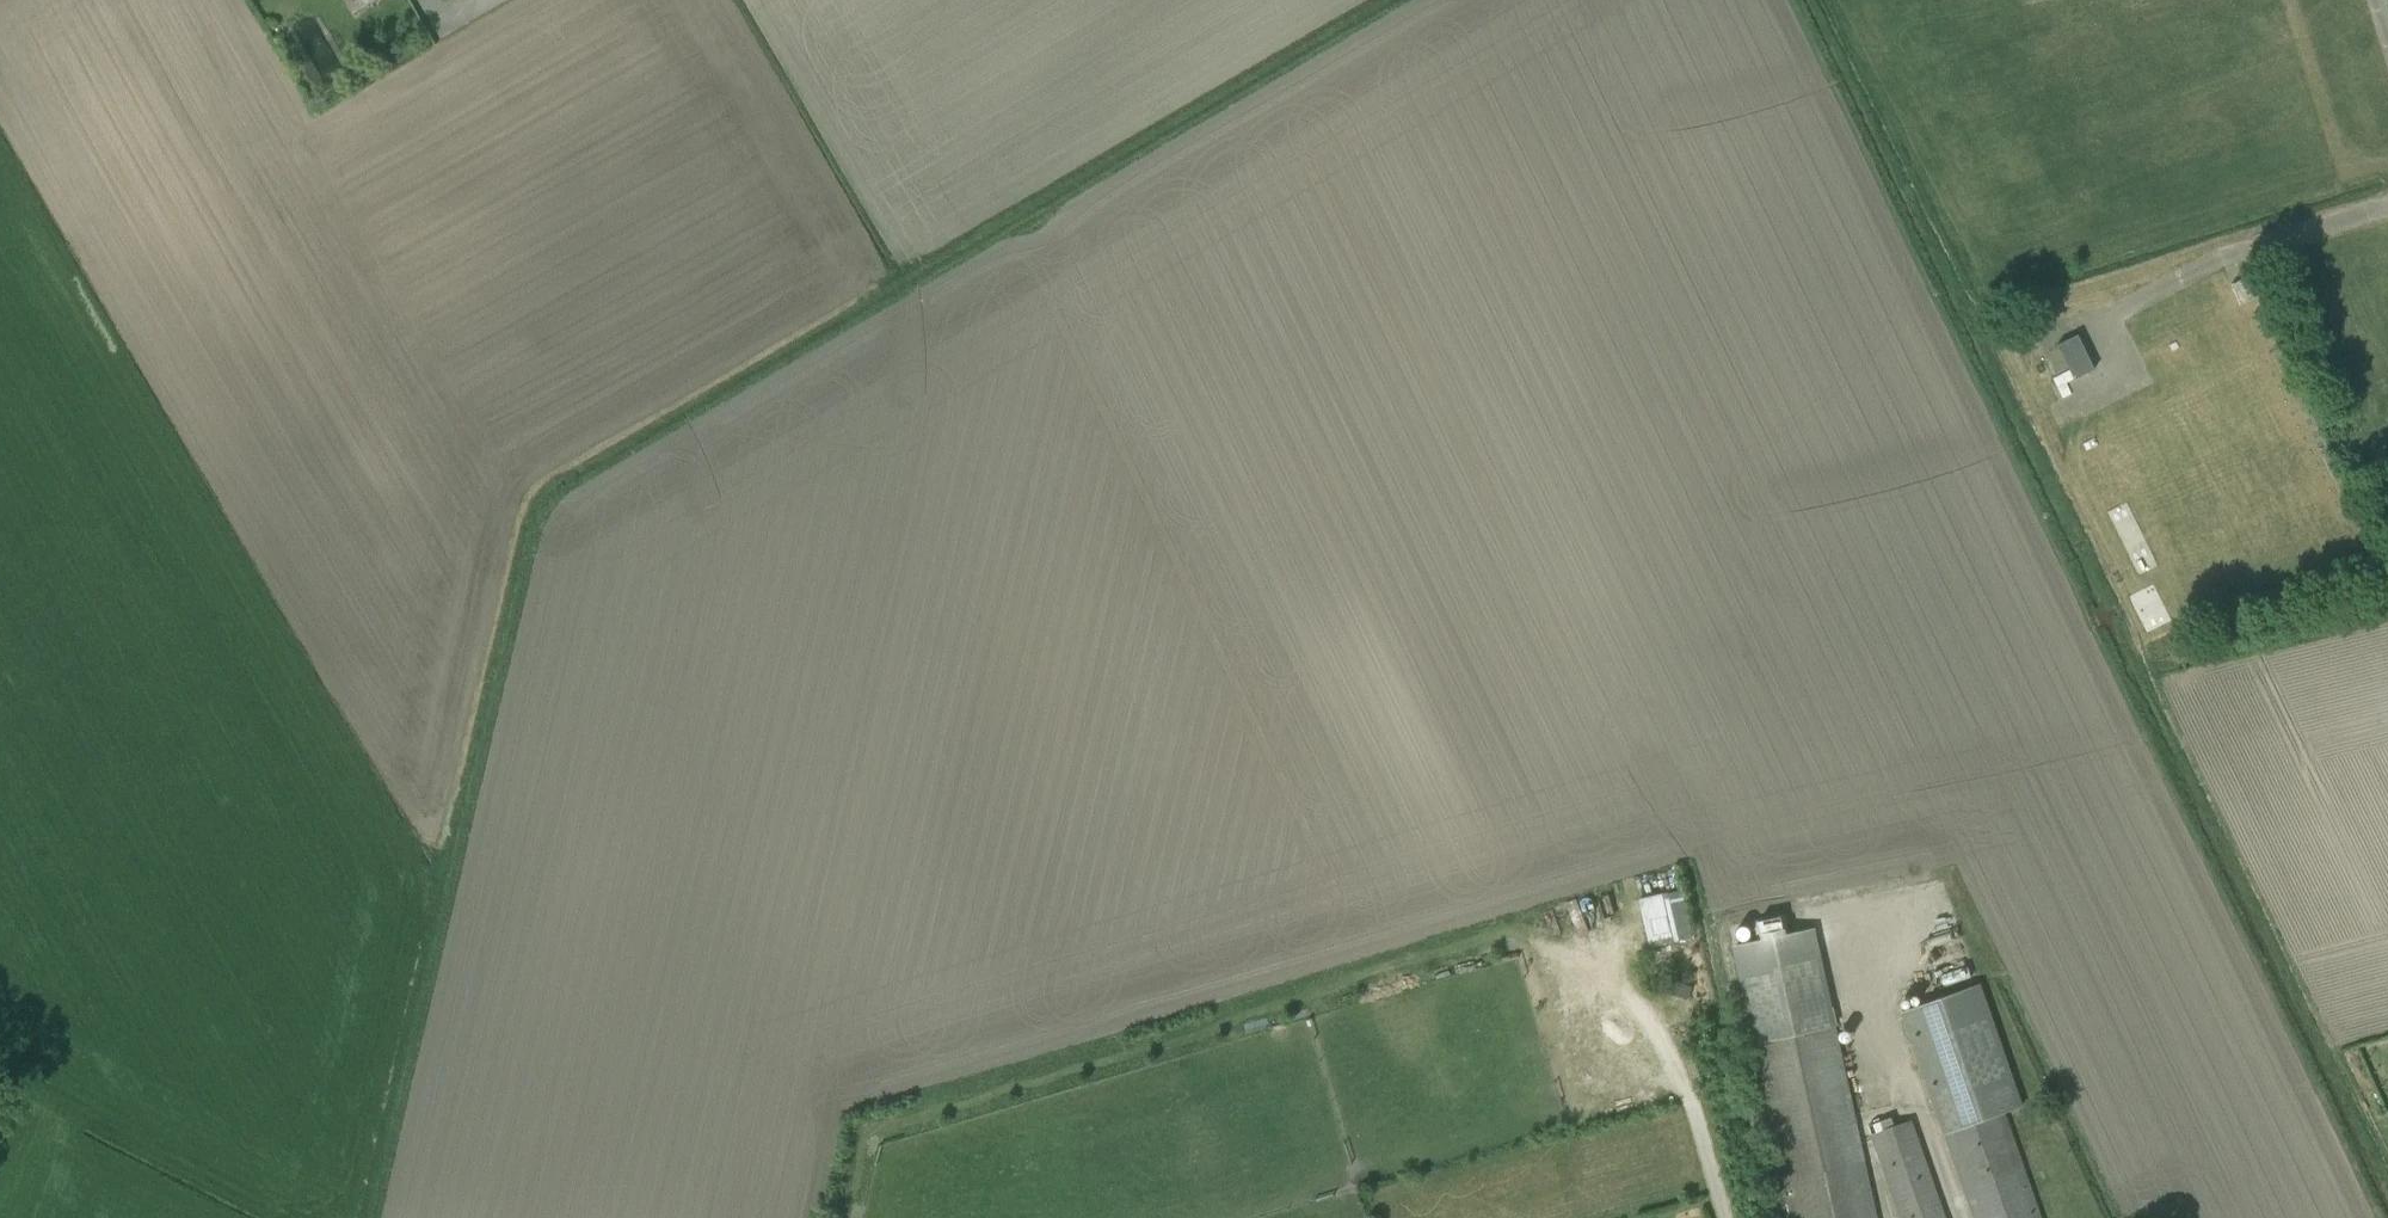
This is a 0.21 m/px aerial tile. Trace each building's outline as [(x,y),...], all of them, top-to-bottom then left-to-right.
[(2245,278),(2230,284),(2239,304),(2253,298),(2245,278)] [(2056,345),(2073,379),(2094,369),(2077,334),(2056,345)] [(1753,1045),(1791,1217),(1876,1217),(1835,1028),(1813,931),(1733,949),(1753,1045)] [(1973,1217),(2040,1217),(2003,1112),(2020,1107),(1977,984),(1901,1011),(1973,1217)] [(1907,1122),(1868,1136),(1898,1217),(1943,1217),(1907,1122)]
